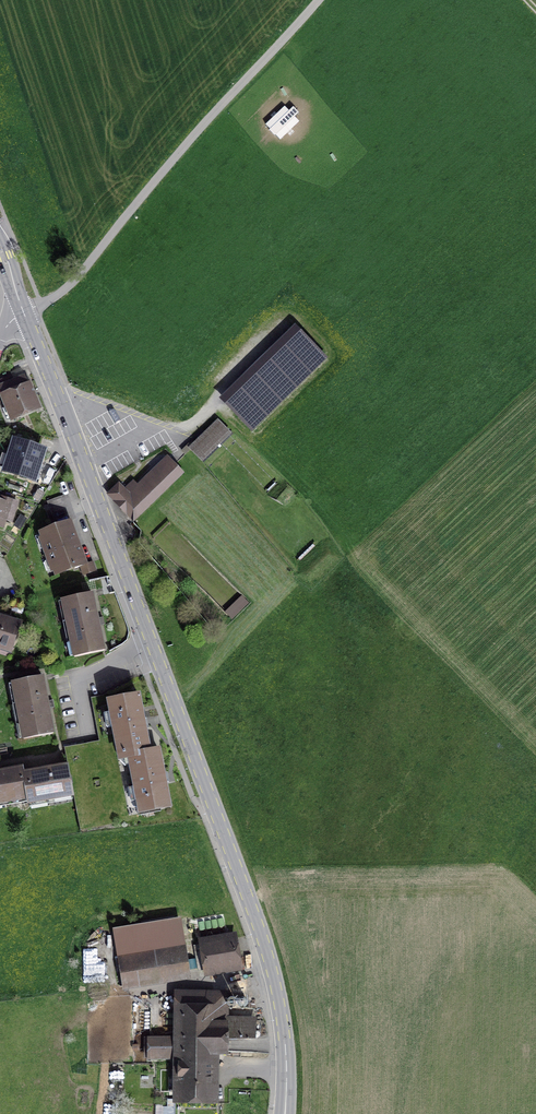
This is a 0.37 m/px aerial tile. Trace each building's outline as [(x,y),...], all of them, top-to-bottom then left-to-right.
[(297,329),(226,398),(251,424),(322,356),(297,329)] [(0,380),(0,384),(14,417),(39,407),(26,376),(13,381),(11,376),(0,380)] [(217,421),(190,448),(202,460),(230,433),(217,421)] [(43,450),(14,441),(5,470),(48,484),(53,467),(39,463),(43,450)] [(127,477),(109,494),(133,520),(182,473),(167,458),(137,487),(127,477)] [(2,527),(5,519),(12,521),(18,502),(3,498),(2,502),(0,501),(0,526),(2,527)] [(60,527),(42,534),(56,572),(74,566),(75,568),(80,567),(83,576),(96,571),(93,561),(85,564),(69,520),(59,524),(60,527)] [(92,593),(62,600),(74,657),(104,650),(92,593)] [(1,622),(0,624),(0,647),(3,648),(4,645),(11,648),(19,623),(2,618),(1,622)] [(43,676),(12,682),(23,739),(54,733),(43,676)] [(93,706),(109,703),(109,701),(107,693),(91,697),(93,706)] [(129,754),(149,750),(138,695),(128,697),(128,694),(118,696),(119,699),(109,701),(109,703),(111,712),(112,720),(114,728),(116,737),(119,756),(129,754)] [(94,715),(111,712),(109,703),(93,706),(94,715)] [(96,723),(112,720),(111,712),(94,715),(96,723)] [(97,731),(114,728),(112,720),(96,723),(97,731)] [(99,740),(116,737),(114,728),(97,731),(99,740)] [(64,747),(68,765),(73,794),(80,830),(132,820),(119,756),(116,737),(99,740),(64,747)] [(159,748),(149,750),(129,754),(138,800),(133,801),(134,806),(138,805),(140,811),(170,806),(159,748)] [(68,765),(23,773),(27,797),(28,803),(73,794),(68,765)] [(23,773),(22,767),(0,771),(0,802),(27,797),(23,773)] [(178,923),(117,933),(124,973),(119,973),(121,985),(126,984),(126,983),(187,973),(178,923)] [(234,939),(194,945),(198,970),(207,969),(207,970),(238,965),(234,939)] [(226,993),(177,992),(176,1038),(150,1038),(149,1057),(181,1058),(181,1097),(210,1098),(211,1051),(226,1051),(226,1037),(228,1037),(253,1037),(253,1019),(225,1018),(226,993)]
